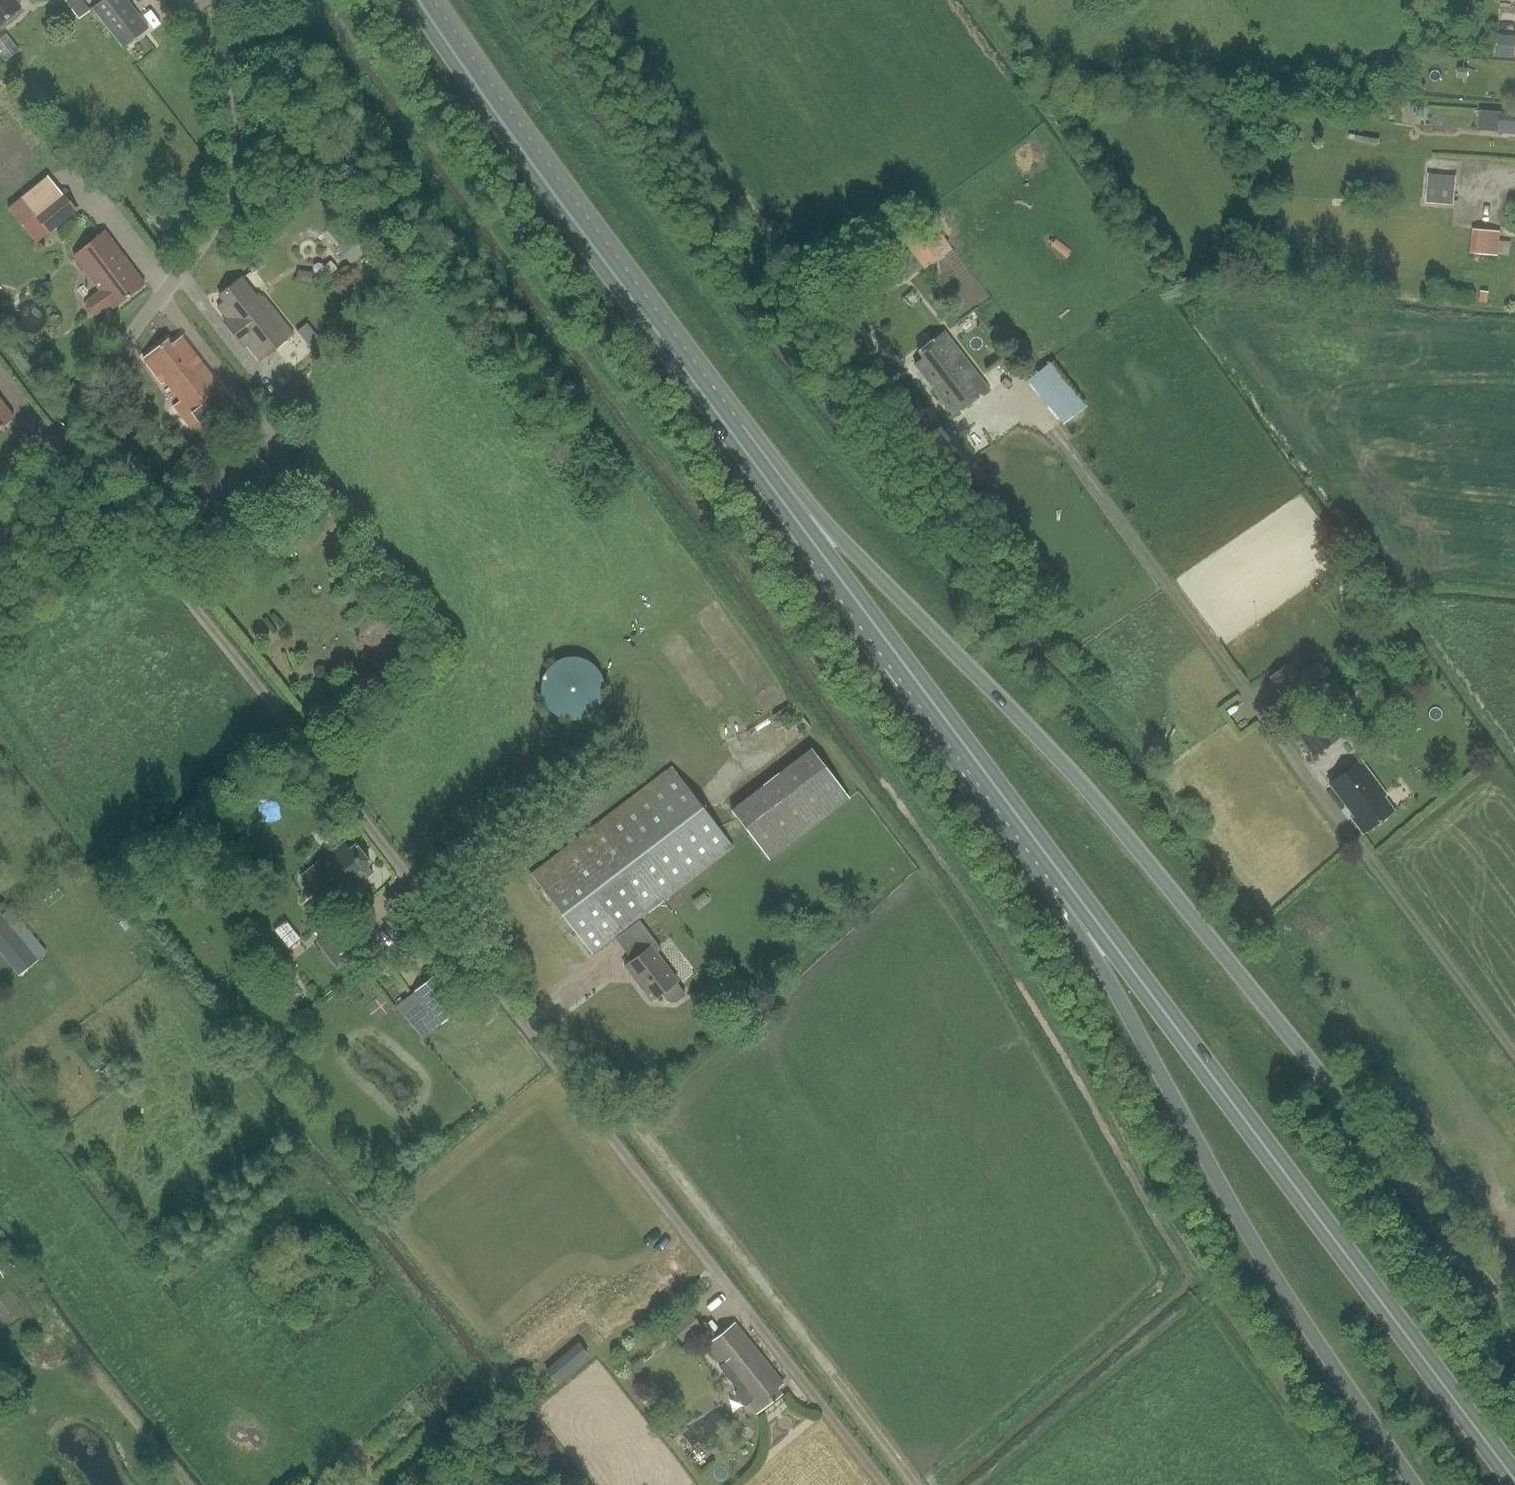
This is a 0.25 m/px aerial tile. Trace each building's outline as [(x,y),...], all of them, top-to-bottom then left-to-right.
[(21,8),(15,0),(0,0),(0,25),(21,8)] [(64,2),(78,21),(89,13),(80,0),(67,0),(64,2)] [(149,29),(127,0),(104,0),(92,10),(123,49),(149,29)] [(1481,111),(1480,130),(1500,131),(1500,133),(1514,133),(1514,113),(1481,111)] [(1455,204),(1457,176),(1429,174),(1427,202),(1455,204)] [(63,195),(48,176),(21,197),(37,217),(36,218),(48,233),(77,210),(65,194),(63,195)] [(1470,255),(1472,255),(1498,257),(1499,233),(1471,231),(1470,255)] [(105,232),(73,256),(101,292),(88,302),(86,306),(87,310),(89,313),(94,315),(98,315),(111,305),(114,309),(137,291),(133,287),(142,280),(105,232)] [(354,232),(337,246),(351,263),(368,249),(354,232)] [(258,295),(256,297),(242,279),(219,297),(224,303),(217,308),(227,320),(223,323),(238,341),(241,339),(260,363),(275,351),(289,370),(308,355),(263,298),(261,299),(258,295)] [(955,416),(989,390),(945,332),(919,352),(923,358),(915,364),(955,416)] [(195,435),(234,405),(182,338),(172,346),(168,340),(143,359),(163,385),(166,383),(180,402),(173,407),(195,435)] [(14,418),(0,400),(0,429),(14,418)] [(601,702),(603,697),(604,691),(604,685),(602,680),(600,674),(597,670),(593,665),(588,662),(583,660),(578,658),(572,658),(566,658),(561,660),(556,662),(551,665),(547,669),(544,674),(542,679),(540,685),(540,691),(541,696),(543,702),(545,707),(549,711),(553,715),(558,718),(564,720),(569,721),(575,721),(580,720),(586,718),(591,715),(595,711),(599,707),(601,702)] [(1292,661),(1272,677),(1294,707),(1315,691),(1292,661)] [(1403,669),(1412,680),(1422,673),(1413,661),(1403,669)] [(1315,756),(1344,734),(1321,702),(1291,724),(1315,756)] [(812,748),(731,810),(769,861),(850,799),(812,748)] [(1360,761),(1329,785),(1355,818),(1352,821),(1363,835),(1394,811),(1384,797),(1386,795),(1360,761)] [(734,848),(672,766),(531,874),(593,956),(734,848)] [(300,877),(326,910),(373,872),(368,865),(371,863),(356,845),(353,847),(347,839),(300,877)] [(0,914),(0,955),(18,977),(38,961),(0,914)] [(640,921),(618,938),(635,959),(624,967),(651,1002),(662,994),(668,1002),(672,1003),(676,1002),(686,995),(676,982),(678,981),(656,953),(662,949),(640,921)] [(357,954),(336,927),(315,943),(337,970),(357,954)] [(466,1006),(439,972),(415,992),(442,1025),(466,1006)] [(757,1415),(783,1395),(778,1390),(784,1385),(735,1323),(706,1346),(731,1377),(728,1379),(740,1394),(738,1395),(737,1399),(745,1408),(749,1408),(751,1407),(757,1415)] [(554,1384),(588,1357),(577,1344),(543,1371),(554,1384)]
